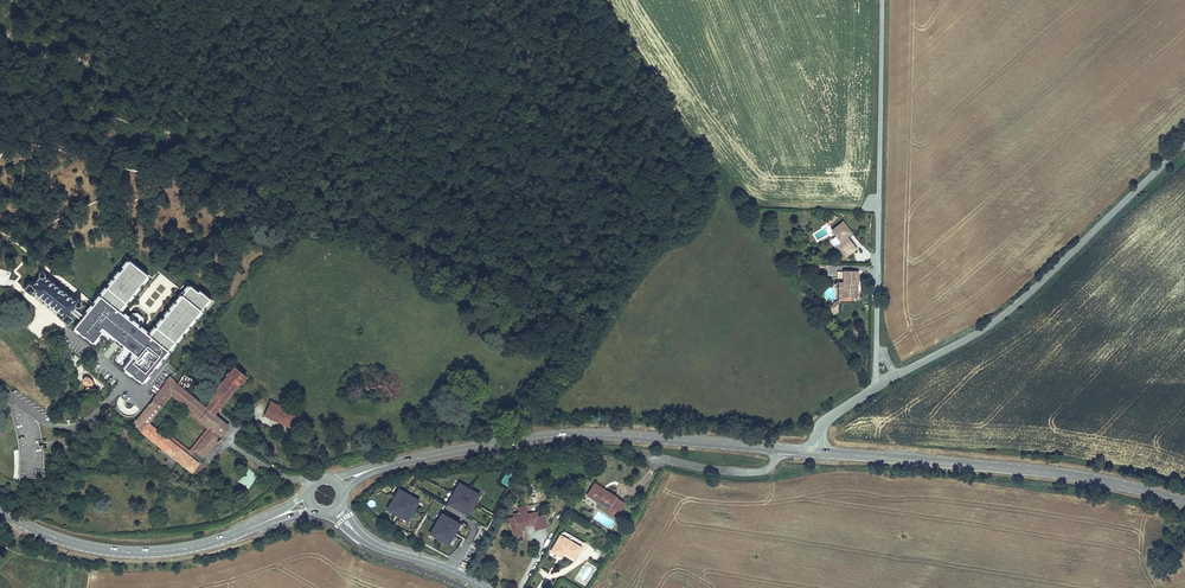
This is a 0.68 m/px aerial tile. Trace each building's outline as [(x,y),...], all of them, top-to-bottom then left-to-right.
[(859,251),(851,241),(853,239),(856,237),(845,225),(840,229),(841,231),(838,233),(842,238),(841,239),(846,245),(842,249),(850,259),(859,251)] [(154,324),(143,337),(140,334),(138,337),(135,335),(132,339),(130,337),(140,326),(124,314),(132,304),(120,297),(118,300),(112,296),(102,307),(99,311),(92,305),(95,302),(112,282),(108,278),(109,276),(112,276),(111,271),(107,272),(107,275),(106,276),(101,273),(83,295),(76,296),(46,272),(46,270),(45,269),(44,268),(43,268),(42,268),(41,268),(38,265),(27,278),(29,280),(25,285),(32,291),(35,288),(63,311),(61,314),(68,319),(73,313),(71,311),(73,308),(110,338),(105,344),(114,351),(116,348),(134,363),(135,361),(139,365),(156,345),(167,355),(177,344),(154,324)] [(847,285),(847,299),(859,298),(859,285),(862,285),(862,272),(847,272),(847,285)] [(99,311),(102,307),(95,302),(92,305),(99,311)] [(140,430),(162,447),(176,460),(191,470),(220,433),(228,423),(213,411),(237,380),(238,381),(245,373),(231,362),(205,393),(209,396),(203,403),(183,386),(184,383),(187,385),(191,376),(182,372),(185,364),(179,360),(170,374),(169,373),(129,422),(140,430)] [(80,370),(81,374),(85,378),(84,381),(84,382),(85,384),(87,384),(89,382),(91,383),(93,383),(93,380),(93,377),(93,373),(91,370),(88,368),(86,367),(84,367),(82,368),(80,370)] [(294,431),(301,418),(271,403),(265,416),(294,431)] [(41,438),(38,419),(8,405),(16,428),(19,454),(18,477),(26,478),(27,474),(35,475),(36,469),(36,467),(43,468),(42,443),(39,443),(38,438),(41,438)] [(210,425),(191,410),(189,412),(205,426),(189,448),(171,434),(169,437),(189,453),(210,425)] [(114,414),(111,417),(127,431),(130,428),(114,414)] [(97,423),(92,430),(96,433),(103,425),(101,423),(100,425),(97,423)] [(139,445),(131,438),(128,442),(136,448),(139,445)] [(176,460),(162,447),(158,452),(166,459),(164,462),(170,467),(176,460)] [(248,489),(257,477),(249,470),(239,482),(248,489)] [(505,476),(501,483),(506,486),(510,478),(505,476)] [(547,488),(544,479),(527,484),(533,503),(542,500),(539,491),(547,488)] [(593,480),(585,494),(607,507),(605,510),(616,516),(625,501),(616,495),(616,494),(593,480)] [(445,502),(467,514),(479,493),(457,481),(445,502)] [(387,508),(408,521),(421,499),(399,487),(387,508)] [(520,528),(524,527),(523,524),(522,520),(530,518),(530,519),(538,517),(537,513),(535,508),(533,503),(525,505),(524,503),(517,505),(518,509),(512,511),(513,514),(507,516),(513,536),(521,533),(520,528)] [(428,533),(448,544),(460,523),(439,512),(428,533)] [(543,512),(537,513),(538,517),(530,519),(530,518),(522,520),(523,524),(532,522),(534,528),(546,524),(543,512)] [(563,551),(573,557),(582,541),(562,530),(560,532),(559,531),(548,550),(560,556),(563,551)]
